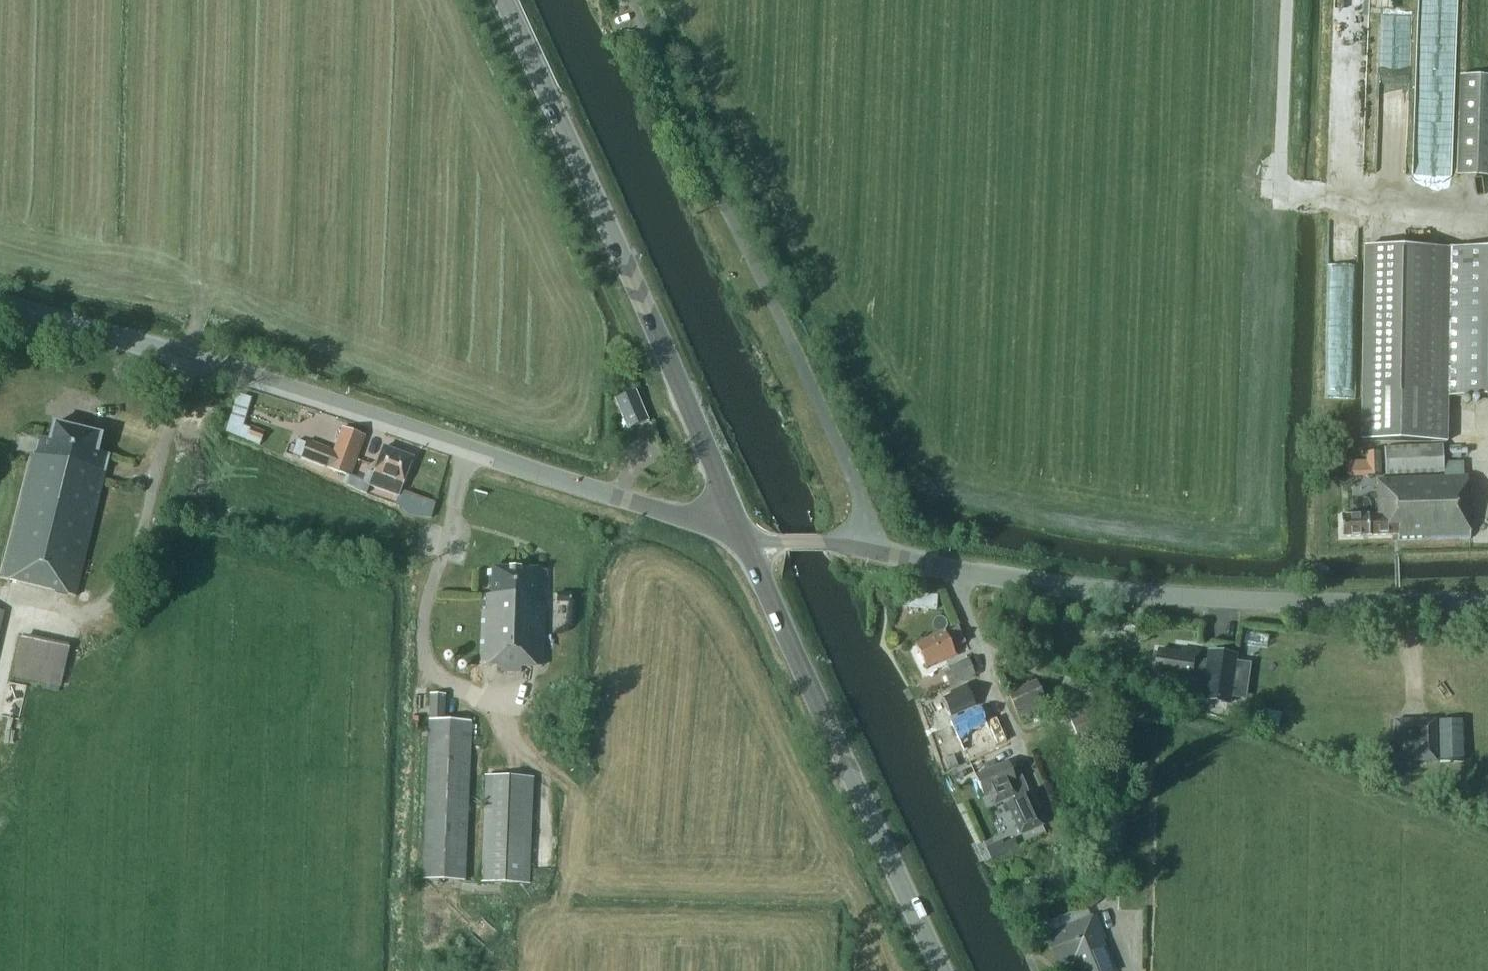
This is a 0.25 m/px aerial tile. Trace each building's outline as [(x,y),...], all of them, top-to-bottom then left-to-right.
[(1459,175),(1487,175),(1487,75),(1460,75),(1459,175)] [(1446,397),(1487,397),(1487,250),(1365,247),(1362,441),(1445,443),(1446,397)] [(627,430),(645,421),(632,394),(614,402),(627,430)] [(230,433),(245,436),(249,416),(234,413),(230,433)] [(0,576),(75,594),(109,453),(96,450),(100,433),(52,422),(48,440),(38,437),(33,455),(29,454),(0,576)] [(300,459),(360,481),(366,465),(353,460),(362,436),(339,428),(331,451),(306,442),(300,459)] [(263,434),(249,429),(246,439),(260,444),(263,434)] [(1385,448),(1386,476),(1443,473),(1442,444),(1385,448)] [(381,448),(367,486),(397,497),(411,458),(381,448)] [(1366,477),(1380,477),(1380,453),(1366,453),(1366,477)] [(1341,516),(1342,537),(1397,535),(1397,540),(1469,538),(1467,476),(1377,480),(1378,515),(1341,516)] [(401,490),(396,509),(434,519),(438,500),(401,490)] [(483,595),(480,665),(497,666),(497,671),(522,672),(523,666),(539,667),(541,604),(539,604),(539,592),(545,592),(546,569),(494,568),(493,595),(483,595)] [(571,592),(560,592),(560,601),(571,602),(571,592)] [(937,598),(926,602),(931,613),(941,609),(937,598)] [(957,627),(915,645),(925,667),(941,660),(942,663),(956,657),(952,648),(964,643),(957,627)] [(66,685),(71,644),(20,638),(15,679),(66,685)] [(1180,647),(1179,651),(1156,648),(1153,667),(1156,667),(1156,672),(1176,675),(1176,680),(1192,682),(1192,677),(1202,679),(1199,698),(1225,702),(1232,654),(1206,651),(1205,659),(1195,658),(1196,649),(1180,647)] [(969,659),(948,668),(951,673),(945,676),(949,685),(975,674),(969,659)] [(1031,718),(1033,723),(1039,720),(1036,715),(1048,710),(1037,684),(1009,696),(1020,722),(1031,718)] [(10,715),(23,717),(27,687),(15,685),(10,715)] [(942,698),(950,717),(975,706),(966,685),(949,692),(950,695),(942,698)] [(431,695),(424,880),(464,882),(470,721),(446,720),(447,695),(431,695)] [(1094,708),(1069,718),(1079,742),(1104,732),(1094,708)] [(995,719),(983,724),(977,710),(949,722),(962,751),(990,739),(993,746),(1005,740),(995,719)] [(1433,726),(1392,725),(1392,766),(1433,767),(1433,726)] [(988,754),(978,758),(981,765),(991,761),(988,754)] [(987,773),(974,779),(982,798),(990,795),(995,805),(1013,797),(1015,801),(1006,805),(1020,836),(1042,826),(1029,795),(1028,796),(1027,791),(1021,777),(1014,780),(1008,764),(995,770),(993,765),(985,768),(987,773)] [(480,882),(529,884),(533,778),(484,776),(480,882)] [(992,860),(1006,853),(1001,842),(986,848),(992,860)] [(1074,958),(1079,970),(1109,970),(1096,939),(1100,937),(1093,920),(1047,939),(1057,965),(1074,958)]
